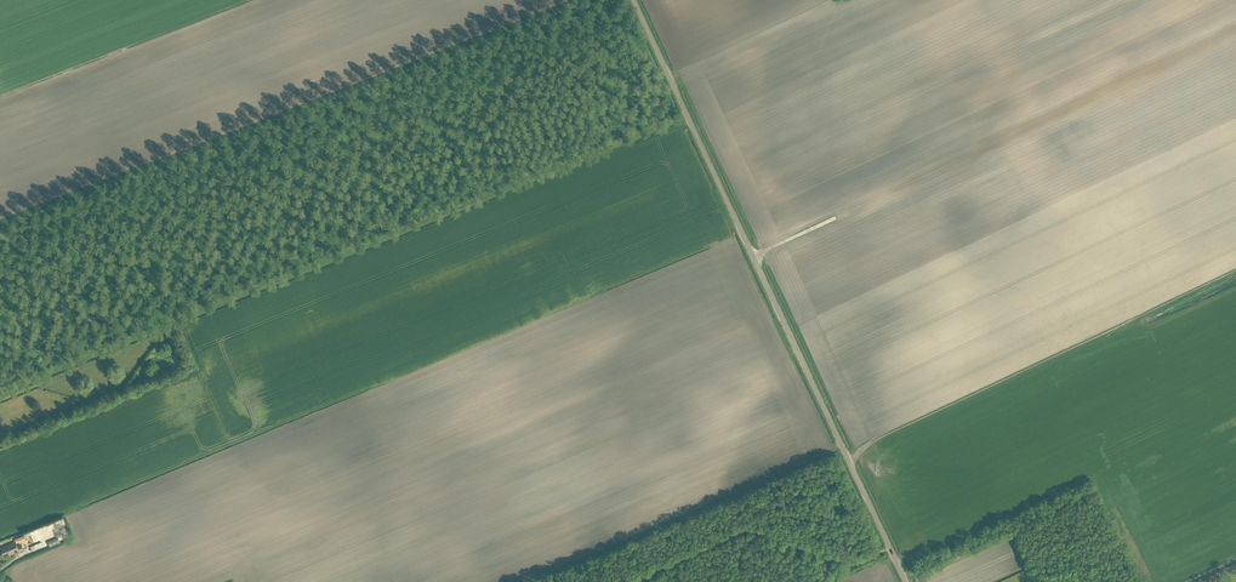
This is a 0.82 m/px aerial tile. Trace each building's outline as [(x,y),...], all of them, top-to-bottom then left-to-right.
[(23,533),(12,537),(14,541),(24,537),(23,533)] [(59,539),(48,543),(50,547),(61,543),(59,539)] [(1,549),(4,556),(9,554),(10,555),(23,550),(21,545),(18,546),(16,542),(6,546),(6,547),(1,549)] [(44,549),(42,542),(30,547),(33,554),(44,549)]
